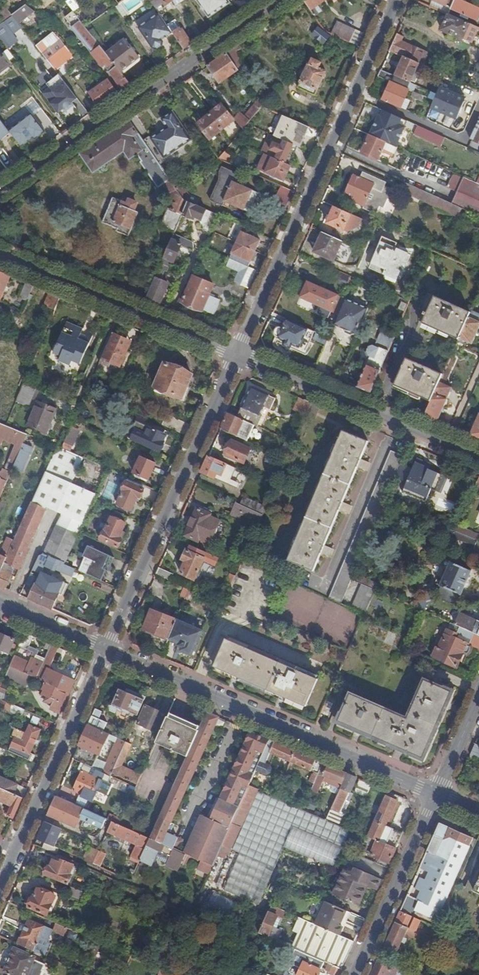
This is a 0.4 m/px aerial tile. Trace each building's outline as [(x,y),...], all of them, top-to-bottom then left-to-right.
[(39,11),(48,3),(45,0),(42,0),(35,6),(39,11)] [(231,3),(229,0),(198,0),(210,18),(231,3)] [(311,10),(326,0),(306,0),(305,1),(311,10)] [(460,0),(455,0),(451,10),(461,14),(460,17),(468,21),(469,18),(478,22),(478,21),(478,9),(460,0)] [(12,15),(16,21),(18,23),(35,11),(27,5),(12,15)] [(72,28),(92,53),(101,47),(86,27),(74,11),(66,18),(73,27),(72,28)] [(166,37),(173,33),(169,27),(160,14),(139,28),(153,49),(157,50),(163,46),(164,42),(162,40),(161,38),(165,35),(166,37)] [(2,42),(12,35),(7,28),(16,21),(12,15),(0,23),(0,40),(2,42)] [(449,15),(442,31),(449,34),(447,37),(453,40),(455,36),(472,44),(478,28),(449,15)] [(173,33),(185,50),(193,45),(184,32),(182,32),(175,23),(169,27),(173,33)] [(341,38),(359,47),(364,36),(360,34),(361,33),(346,27),(341,38)] [(324,43),(329,37),(319,29),(315,36),(324,43)] [(404,36),(398,33),(390,51),(404,57),(420,64),(426,66),(427,63),(425,62),(429,53),(402,41),(404,36)] [(37,47),(52,67),(70,53),(59,39),(53,34),(37,47)] [(107,54),(121,72),(139,58),(126,40),(107,54)] [(107,68),(124,91),(127,89),(132,86),(121,72),(107,54),(101,47),(92,53),(103,67),(106,64),(108,67),(107,68)] [(241,61),(234,49),(227,54),(239,71),(241,70),(237,64),(241,61)] [(10,66),(0,52),(0,73),(10,66)] [(52,67),(56,72),(74,57),(70,53),(52,67)] [(214,63),(208,67),(220,84),(239,71),(227,54),(214,63)] [(395,75),(381,70),(378,76),(393,82),(409,90),(420,64),(404,57),(395,75)] [(309,65),(306,73),(304,76),(299,89),(316,96),(327,72),(319,69),(321,64),(313,60),(310,65),(309,65)] [(60,73),(41,90),(62,113),(81,96),(60,73)] [(98,88),(108,102),(119,94),(110,83),(108,84),(107,82),(98,88)] [(393,82),(385,101),(401,108),(402,108),(406,110),(408,105),(404,103),(409,90),(393,82)] [(460,120),(471,95),(443,83),(428,117),(451,127),(455,118),(460,120)] [(89,95),(99,108),(108,102),(98,88),(89,95)] [(424,97),(414,92),(412,97),(420,101),(421,99),(423,100),(424,97)] [(235,119),(244,130),(248,125),(263,107),(259,101),(245,117),(241,112),(235,119)] [(222,106),(210,116),(222,131),(234,120),(222,106)] [(379,115),(370,135),(397,147),(406,127),(408,121),(382,109),(379,115)] [(152,140),(165,159),(192,140),(173,113),(163,120),(168,128),(152,140)] [(32,115),(10,132),(10,133),(21,147),(33,138),(35,140),(45,132),(32,115)] [(276,133),(283,118),(277,115),(270,130),(276,133)] [(222,131),(210,116),(199,125),(211,140),(222,131)] [(294,145),(300,147),(309,127),(284,116),(279,127),(287,131),(283,140),(294,145)] [(130,121),(81,154),(93,171),(124,150),(129,159),(137,154),(142,161),(141,162),(159,187),(164,184),(171,197),(170,200),(174,202),(172,210),(168,208),(161,228),(175,234),(183,215),(188,203),(185,201),(177,189),(130,121)] [(478,121),(470,139),(478,143),(478,122),(478,121)] [(445,137),(419,126),(416,134),(441,145),(445,137)] [(262,153),(266,155),(286,164),(294,145),(283,140),(271,134),(262,153)] [(397,147),(370,135),(362,152),(378,160),(384,147),(395,152),(397,147)] [(285,181),(291,166),(286,164),(266,155),(262,165),(269,168),(267,173),(285,181)] [(245,211),(254,191),(239,185),(243,176),(223,168),(221,173),(220,181),(211,201),(224,206),(226,202),(245,211)] [(354,176),(346,194),(353,197),(352,200),(363,205),(362,208),(375,214),(379,206),(383,208),(387,198),(392,201),(396,191),(384,185),(385,181),(362,171),(359,178),(354,176)] [(463,176),(463,177),(455,174),(450,187),(457,191),(451,202),(463,208),(478,215),(478,183),(463,176)] [(344,193),(346,194),(354,176),(352,175),(344,193)] [(438,196),(405,182),(402,190),(434,205),(438,196)] [(182,186),(177,189),(185,201),(190,198),(182,186)] [(295,192),(281,186),(275,201),(288,207),(295,192)] [(259,194),(254,191),(245,211),(251,214),(259,194)] [(438,196),(434,205),(459,216),(463,208),(451,202),(438,196)] [(118,229),(117,231),(129,236),(138,213),(134,211),(137,204),(130,201),(129,202),(123,200),(122,201),(113,198),(103,222),(118,229)] [(188,203),(183,215),(191,219),(192,217),(202,220),(205,229),(211,231),(218,216),(188,203)] [(361,218),(334,206),(327,222),(346,231),(358,226),(361,218)] [(396,226),(393,232),(400,236),(402,229),(396,226)] [(403,237),(407,238),(409,232),(402,229),(400,236),(403,237)] [(237,243),(256,252),(260,241),(253,239),(255,235),(243,230),(237,243)] [(342,241),(322,232),(314,251),(333,260),(342,241)] [(175,235),(162,264),(170,267),(171,268),(174,262),(182,245),(195,252),(196,249),(194,243),(175,235)] [(412,249),(382,236),(369,268),(385,275),(384,278),(397,283),(412,249)] [(248,267),(256,252),(237,243),(230,259),(248,267)] [(425,255),(428,246),(418,243),(415,252),(425,255)] [(241,286),(249,268),(248,267),(230,259),(227,267),(240,272),(235,283),(241,286)] [(162,264),(147,299),(160,304),(169,284),(161,281),(166,271),(168,272),(170,267),(162,264)] [(11,277),(0,272),(0,301),(11,277)] [(338,295),(307,281),(301,297),(331,311),(338,295)] [(27,301),(33,286),(26,283),(20,298),(27,301)] [(186,285),(179,301),(203,311),(203,310),(214,315),(221,301),(209,296),(210,295),(190,286),(190,287),(186,285)] [(55,310),(60,297),(50,293),(46,305),(55,310)] [(423,323),(459,340),(460,339),(469,318),(471,312),(435,296),(427,313),(425,312),(424,314),(426,315),(423,323)] [(351,336),(358,333),(368,309),(345,299),(335,322),(343,326),(342,328),(343,328),(345,334),(351,336)] [(460,339),(472,344),(478,328),(478,322),(469,318),(460,339)] [(300,347),(308,329),(290,320),(286,329),(283,328),(280,327),(277,329),(276,330),(275,332),(276,335),(277,337),(300,347)] [(66,327),(81,333),(84,328),(68,321),(66,327)] [(81,364),(87,351),(95,333),(89,330),(85,338),(80,336),(81,333),(66,327),(54,353),(62,356),(60,361),(71,366),(73,361),(81,364)] [(358,387),(371,393),(395,335),(382,329),(375,345),(373,344),(368,345),(365,351),(367,356),(370,357),(358,387)] [(314,339),(326,344),(329,337),(317,332),(314,339)] [(113,333),(100,363),(109,367),(111,363),(120,366),(130,345),(119,340),(120,337),(113,333)] [(394,385),(431,402),(443,375),(407,358),(394,385)] [(446,370),(450,372),(455,360),(451,358),(446,370)] [(193,375),(165,364),(155,387),(157,388),(156,391),(156,392),(161,394),(163,393),(164,391),(183,398),(193,375)] [(425,415),(438,421),(447,400),(447,399),(452,388),(445,384),(450,372),(446,370),(443,375),(431,402),(425,415)] [(29,406),(36,388),(25,383),(17,402),(29,406)] [(242,406),(237,417),(255,425),(262,428),(275,399),(252,388),(243,407),(242,406)] [(312,403),(304,400),(299,413),(306,416),(312,403)] [(57,408),(40,401),(29,426),(45,433),(51,418),(53,419),(57,408)] [(237,417),(228,413),(224,422),(221,429),(247,441),(255,425),(237,417)] [(470,434),(478,438),(478,415),(470,434)] [(28,434),(7,426),(0,423),(0,446),(1,446),(4,439),(6,436),(18,441),(17,444),(9,461),(15,463),(23,444),(28,434)] [(62,448),(70,452),(79,431),(71,427),(62,448)] [(150,427),(142,444),(160,452),(168,436),(150,427)] [(358,466),(361,460),(369,441),(343,431),(288,561),(313,571),(321,553),(324,546),(339,509),(342,503),(358,466)] [(6,436),(4,439),(17,444),(18,441),(6,436)] [(255,451),(232,440),(226,455),(249,465),(255,451)] [(32,449),(23,444),(15,463),(12,469),(22,473),(32,449)] [(79,533),(93,501),(108,469),(70,452),(62,448),(57,446),(15,541),(0,573),(0,587),(5,589),(14,568),(18,570),(46,510),(62,516),(45,554),(66,563),(79,533)] [(400,464),(403,456),(391,451),(335,583),(348,588),(351,579),(352,576),(380,510),(384,501),(394,477),(400,464)] [(227,464),(209,455),(204,467),(201,472),(215,478),(217,473),(222,475),(227,464)] [(156,464),(141,457),(133,473),(149,480),(156,464)] [(417,458),(415,463),(429,469),(431,464),(417,458)] [(368,463),(361,460),(358,466),(365,470),(368,463)] [(413,469),(400,464),(394,477),(407,483),(404,488),(427,498),(431,490),(436,492),(443,476),(429,469),(415,463),(413,469)] [(0,475),(0,478),(7,482),(11,473),(3,469),(0,475)] [(448,478),(443,476),(436,492),(441,494),(448,478)] [(144,489),(127,482),(123,490),(124,491),(118,505),(132,511),(138,497),(141,498),(144,489)] [(427,498),(404,488),(403,493),(426,502),(427,498)] [(263,514),(266,507),(244,497),(241,504),(263,514)] [(399,508),(384,501),(380,510),(396,516),(399,508)] [(241,504),(236,502),(231,515),(239,519),(241,514),(260,522),(263,514),(241,504)] [(349,506),(342,503),(339,509),(347,513),(349,506)] [(205,515),(206,512),(197,507),(184,535),(198,541),(199,538),(209,542),(212,537),(214,536),(216,534),(217,532),(217,530),(217,526),(219,521),(209,516),(205,515)] [(126,524),(129,517),(114,511),(112,517),(126,524)] [(120,538),(126,524),(112,517),(105,532),(104,532),(101,540),(119,548),(123,539),(120,538)] [(466,536),(477,540),(478,536),(478,535),(468,530),(466,536)] [(15,541),(7,537),(2,549),(4,550),(2,555),(0,554),(0,573),(15,541)] [(219,557),(190,545),(188,550),(187,550),(183,559),(186,560),(181,573),(195,579),(203,560),(215,565),(219,557)] [(324,546),(321,553),(328,556),(331,550),(324,546)] [(29,599),(52,610),(64,582),(42,572),(44,567),(55,571),(55,570),(73,577),(76,569),(65,565),(66,563),(45,554),(39,555),(31,572),(40,576),(29,599)] [(91,563),(87,571),(105,579),(109,571),(106,569),(109,563),(94,557),(92,563),(91,563)] [(324,574),(330,561),(324,559),(319,572),(324,574)] [(450,603),(458,605),(472,570),(450,562),(447,570),(445,570),(442,575),(444,576),(440,586),(441,587),(437,598),(450,603)] [(159,566),(156,573),(171,580),(174,573),(159,566)] [(228,586),(231,587),(236,576),(231,574),(227,581),(229,582),(228,586)] [(352,576),(351,579),(362,584),(376,590),(383,593),(385,588),(359,577),(358,579),(352,576)] [(348,588),(335,583),(332,591),(344,596),(348,588)] [(376,590),(362,584),(352,609),(365,615),(376,590)] [(190,600),(194,590),(190,588),(186,598),(188,599),(190,600)] [(344,596),(332,591),(329,598),(341,604),(344,596)] [(145,629),(170,639),(177,620),(152,610),(145,629)] [(460,613),(457,614),(453,623),(478,635),(478,621),(460,613)] [(203,630),(178,620),(170,639),(183,644),(180,650),(192,655),(203,630)] [(177,620),(170,639),(178,620),(177,620)] [(453,623),(451,622),(448,629),(448,630),(439,648),(438,647),(434,648),(432,653),(433,656),(456,667),(463,653),(467,655),(472,645),(470,644),(471,641),(478,645),(478,635),(453,623)] [(0,634),(0,654),(1,651),(9,654),(15,641),(0,634)] [(28,651),(34,638),(26,634),(20,648),(28,651)] [(319,679),(227,639),(215,667),(306,707),(319,679)] [(51,668),(59,648),(52,645),(49,651),(46,661),(44,665),(51,668)] [(32,677),(38,679),(43,668),(44,665),(46,661),(37,657),(35,661),(31,659),(29,664),(15,658),(11,668),(32,677)] [(28,687),(32,677),(11,668),(6,678),(28,687)] [(47,683),(71,694),(76,682),(43,668),(38,679),(47,683)] [(453,691),(425,679),(407,719),(351,694),(339,721),(423,758),(453,691)] [(52,710),(62,714),(65,708),(71,694),(47,683),(42,694),(49,698),(47,702),(54,706),(52,710)] [(8,703),(11,698),(5,696),(8,687),(3,685),(1,690),(0,692),(0,700),(8,703)] [(138,717),(145,701),(138,698),(139,695),(137,694),(137,693),(127,689),(125,692),(119,690),(114,702),(111,701),(107,708),(108,708),(109,708),(108,711),(116,714),(117,712),(128,716),(127,717),(129,718),(131,715),(130,715),(131,713),(138,717)] [(25,711),(8,703),(0,700),(0,707),(10,711),(10,713),(22,718),(25,711)] [(327,701),(322,713),(328,715),(333,704),(327,701)] [(166,716),(146,706),(138,724),(158,733),(166,716)] [(103,713),(96,710),(89,726),(104,733),(107,724),(99,720),(103,713)] [(213,716),(207,713),(199,732),(187,758),(160,819),(172,824),(182,801),(189,804),(189,803),(200,778),(194,775),(202,756),(203,756),(208,745),(207,745),(219,719),(213,716)] [(179,724),(168,718),(156,744),(168,749),(179,724)] [(199,732),(179,724),(168,749),(187,758),(199,732)] [(10,752),(30,762),(33,756),(32,755),(43,731),(32,726),(28,734),(18,729),(14,737),(17,739),(10,752)] [(73,760),(87,766),(102,773),(111,777),(112,774),(126,743),(104,733),(89,726),(82,742),(73,760)] [(270,741),(243,729),(232,754),(240,758),(213,820),(203,816),(200,823),(191,843),(179,837),(179,839),(174,849),(187,855),(191,857),(214,867),(219,857),(232,827),(250,786),(257,771),(270,741)] [(284,746),(270,741),(257,771),(267,776),(271,774),(273,770),(271,766),(276,756),(292,763),(296,752),(284,746)] [(131,745),(126,743),(112,774),(138,786),(142,777),(121,767),(131,745)] [(307,757),(296,752),(292,763),(315,773),(314,775),(310,783),(315,785),(324,764),(307,757)] [(336,769),(324,764),(315,785),(312,792),(318,794),(325,777),(335,781),(334,785),(342,788),(348,774),(336,769)] [(100,779),(102,773),(87,766),(84,772),(83,772),(74,791),(91,799),(95,791),(98,792),(103,781),(100,779)] [(357,779),(348,774),(342,788),(327,820),(340,825),(354,795),(351,793),(357,779)] [(24,799),(27,791),(0,778),(0,788),(24,799)] [(372,785),(361,780),(356,793),(361,795),(367,798),(372,785)] [(258,790),(250,786),(232,827),(240,830),(258,790)] [(14,819),(18,811),(24,799),(0,788),(0,801),(12,807),(9,817),(14,819)] [(258,793),(242,831),(284,849),(284,848),(301,811),(258,793)] [(80,820),(102,829),(107,819),(57,797),(54,803),(48,817),(76,829),(80,820)] [(396,849),(403,834),(386,826),(397,802),(387,797),(370,838),(396,849)] [(201,808),(189,803),(189,804),(182,801),(172,824),(183,829),(179,837),(191,843),(200,823),(196,821),(201,808)] [(350,831),(301,811),(284,848),(334,868),(350,831)] [(113,822),(120,825),(122,820),(110,815),(108,820),(113,822)] [(172,824),(160,819),(151,839),(174,849),(179,839),(167,834),(172,824)] [(40,834),(37,840),(55,848),(63,830),(46,822),(40,834)] [(141,862),(151,839),(120,825),(113,822),(108,833),(137,846),(132,858),(141,862)] [(183,829),(172,824),(167,834),(179,839),(179,837),(183,829)] [(473,839),(440,824),(420,870),(401,912),(422,921),(439,928),(452,899),(448,897),(473,839)] [(240,830),(232,827),(219,857),(225,860),(226,856),(228,857),(240,830)] [(284,849),(242,831),(233,852),(275,870),(284,849)] [(388,868),(396,849),(370,838),(367,837),(364,844),(367,846),(364,853),(379,859),(377,864),(388,868)] [(174,849),(151,839),(141,862),(153,868),(158,859),(156,858),(159,852),(171,857),(167,866),(179,872),(183,864),(187,855),(174,849)] [(106,855),(100,852),(94,864),(100,867),(106,855)] [(383,880),(387,871),(374,866),(375,863),(352,853),(345,869),(353,873),(355,868),(383,880)] [(191,857),(187,855),(183,864),(187,866),(191,857)] [(315,863),(303,858),(297,872),(308,877),(315,863)] [(61,863),(54,860),(51,868),(49,867),(45,875),(69,884),(73,876),(71,875),(75,866),(62,861),(61,863)] [(378,891),(383,880),(355,868),(353,873),(345,869),(342,875),(375,890),(378,891)] [(375,890),(342,875),(334,895),(366,909),(366,908),(369,907),(369,904),(375,890)] [(83,901),(86,893),(71,887),(68,895),(83,901)] [(56,897),(39,889),(35,897),(34,896),(29,908),(48,916),(56,897)] [(213,893),(211,904),(230,909),(233,898),(213,893)] [(342,922),(346,911),(325,902),(315,925),(339,936),(343,927),(339,925),(340,921),(342,922)] [(285,912),(272,906),(260,933),(269,937),(276,923),(278,916),(282,918),(285,912)] [(422,921),(401,912),(391,935),(385,947),(397,952),(408,928),(417,932),(422,921)] [(349,954),(355,942),(339,936),(315,925),(300,918),(294,931),(299,933),(293,948),(308,954),(323,961),(333,966),(342,970),(344,966),(349,954)] [(18,945),(44,957),(49,944),(44,942),(50,929),(29,920),(18,945)] [(62,935),(65,927),(55,923),(52,930),(62,935)] [(0,967),(0,974),(3,974),(4,972),(9,974),(8,974),(10,974),(11,974),(42,974),(43,972),(45,966),(34,961),(35,958),(14,950),(6,969),(0,967)] [(308,954),(305,963),(304,963),(299,974),(319,974),(322,970),(320,970),(323,961),(308,954)] [(380,959),(374,971),(373,974),(418,974),(395,965),(392,963),(380,959)] [(342,970),(333,966),(329,974),(332,974),(340,974),(342,970)]
